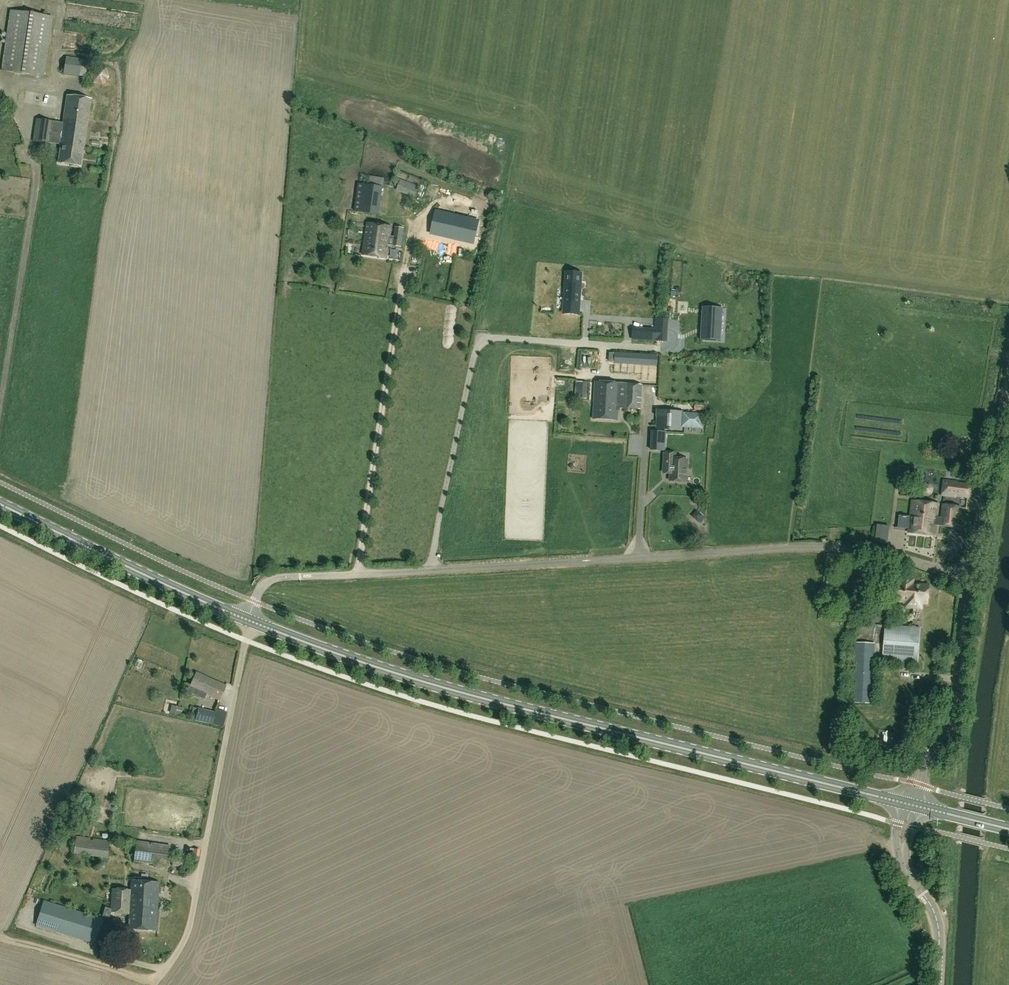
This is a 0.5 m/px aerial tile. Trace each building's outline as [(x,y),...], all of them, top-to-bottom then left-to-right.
[(11,11),(2,70),(43,76),(52,17),(11,11)] [(66,58),(63,74),(85,76),(88,60),(66,58)] [(84,148),(91,99),(67,95),(61,132),(52,130),(54,121),(37,119),(34,141),(50,143),(50,141),(60,143),(60,144),(61,145),(58,163),(80,166),(83,148),(84,148)] [(419,187),(400,180),(396,191),(415,198),(419,187)] [(368,185),(359,184),(355,211),(364,212),(368,185)] [(453,201),(452,219),(480,220),(481,203),(453,201)] [(446,236),(449,220),(422,216),(420,232),(446,236)] [(367,223),(363,255),(387,258),(389,245),(401,247),(404,228),(395,227),(394,239),(392,238),(391,240),(389,240),(391,227),(367,223)] [(567,273),(564,314),(578,315),(581,274),(567,273)] [(651,305),(653,312),(666,310),(665,303),(651,305)] [(703,306),(701,340),(722,341),(724,308),(703,306)] [(656,333),(655,341),(666,341),(667,319),(656,319),(656,329),(656,333)] [(633,328),(632,339),(655,341),(656,333),(656,329),(633,328)] [(659,364),(659,355),(631,353),(630,362),(659,364)] [(577,371),(576,363),(568,364),(569,373),(577,371)] [(577,381),(576,397),(582,397),(583,391),(587,391),(588,382),(577,381)] [(640,410),(642,385),(626,384),(620,384),(596,382),(594,419),(618,421),(618,408),(640,410)] [(656,429),(682,430),(683,418),(683,412),(682,412),(683,411),(657,410),(656,429)] [(685,415),(684,425),(700,426),(700,416),(685,415)] [(676,453),(665,453),(664,467),(671,468),(670,481),(686,482),(688,459),(675,458),(676,453)] [(914,468),(904,467),(900,467),(898,481),(913,482),(914,468)] [(944,480),(942,495),(956,497),(956,496),(968,497),(970,484),(957,482),(958,481),(944,480)] [(913,501),(909,533),(935,536),(936,525),(958,527),(960,507),(943,505),(941,518),(937,517),(939,504),(913,501)] [(697,506),(692,512),(699,518),(704,512),(697,506)] [(947,549),(950,541),(944,539),(941,547),(947,549)] [(913,584),(914,584),(914,579),(900,578),(900,583),(897,582),(895,602),(906,602),(905,608),(912,608),(913,593),(913,584)] [(929,585),(914,584),(913,584),(913,593),(912,608),(922,609),(922,604),(928,604),(929,585)] [(885,625),(884,645),(883,659),(918,661),(918,648),(920,628),(885,625)] [(875,643),(856,643),(853,702),(872,703),(875,643)] [(225,686),(196,673),(190,687),(219,700),(225,686)] [(171,713),(181,715),(182,708),(172,706),(171,713)] [(195,720),(212,724),(215,712),(198,708),(195,720)] [(107,857),(109,841),(77,836),(75,852),(107,857)] [(170,846),(137,841),(134,861),(167,866),(170,846)] [(173,866),(184,867),(185,860),(174,859),(173,866)] [(157,914),(159,883),(131,880),(131,890),(113,888),(111,912),(129,915),(129,929),(158,930),(159,914),(157,914)] [(102,919),(44,900),(36,925),(94,943),(102,919)]
